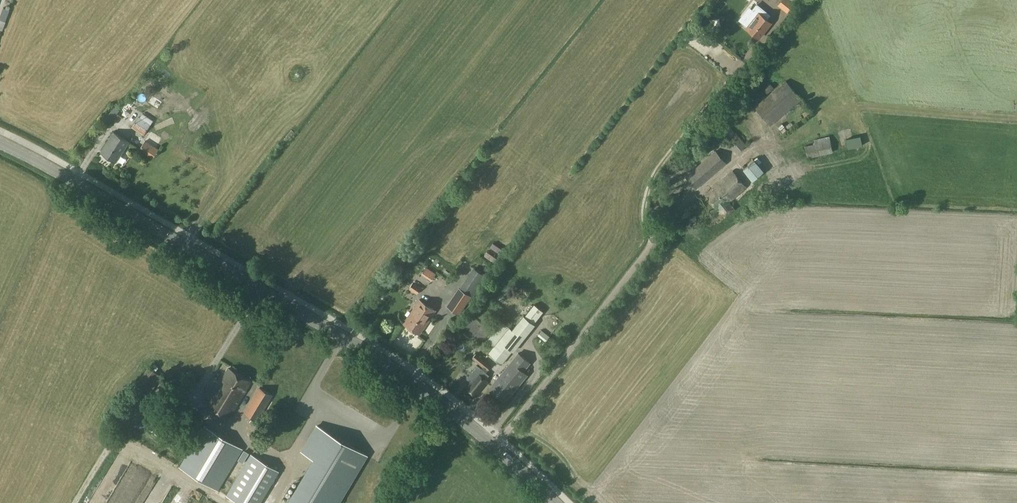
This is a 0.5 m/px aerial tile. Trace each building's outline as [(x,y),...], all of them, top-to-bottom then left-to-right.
[(786,12),(794,3),(790,0),(783,0),(778,5),(786,12)] [(772,23),(759,13),(747,28),(759,38),(772,23)] [(755,107),(763,116),(771,126),(802,99),(786,81),(755,107)] [(125,119),(118,129),(138,142),(139,141),(143,144),(142,144),(138,152),(152,161),(162,144),(172,151),(179,140),(168,134),(170,132),(156,123),(149,134),(148,134),(144,132),(145,131),(125,119)] [(722,130),(729,139),(735,133),(728,124),(722,130)] [(101,152),(109,157),(116,162),(129,141),(114,132),(101,152)] [(735,133),(729,139),(726,141),(736,154),(747,145),(736,133),(735,133)] [(805,146),(806,152),(807,158),(833,152),(830,136),(814,140),(815,144),(805,146)] [(848,148),(863,145),(861,136),(846,139),(848,148)] [(716,151),(685,177),(696,189),(727,163),(716,151)] [(754,160),(749,164),(743,170),(752,181),(764,171),(754,160)] [(747,187),(733,171),(705,194),(725,216),(734,209),(729,203),(747,187)] [(406,251),(396,265),(401,268),(411,254),(406,251)] [(473,268),(460,288),(471,296),(472,297),(486,276),(473,268)] [(425,282),(417,277),(410,289),(417,294),(425,282)] [(471,296),(460,288),(459,288),(448,306),(459,313),(471,296)] [(419,300),(403,323),(420,334),(436,310),(419,300)] [(535,304),(526,316),(525,316),(513,330),(510,327),(489,353),(502,364),(535,324),(534,324),(544,312),(535,304)] [(542,341),(547,335),(538,328),(534,334),(542,341)] [(415,348),(411,359),(419,362),(423,351),(415,348)] [(197,360),(206,363),(208,355),(199,353),(197,360)] [(472,358),(487,370),(491,364),(477,353),(472,358)] [(530,362),(519,353),(491,386),(498,392),(496,394),(505,401),(515,389),(513,388),(520,380),(522,381),(526,376),(525,374),(526,373),(523,371),(530,362)] [(251,382),(228,368),(207,404),(229,418),(251,382)] [(478,373),(466,388),(475,396),(488,381),(478,373)] [(273,395),(266,391),(260,387),(245,412),(257,421),(273,395)] [(260,427),(253,423),(249,431),(255,435),(260,427)] [(368,455),(316,424),(301,450),(313,458),(286,502),(340,502),(368,455)] [(179,467),(199,478),(219,490),(243,449),(204,426),(179,467)] [(268,464),(251,454),(227,495),(240,502),(260,502),(279,471),(268,464)]
